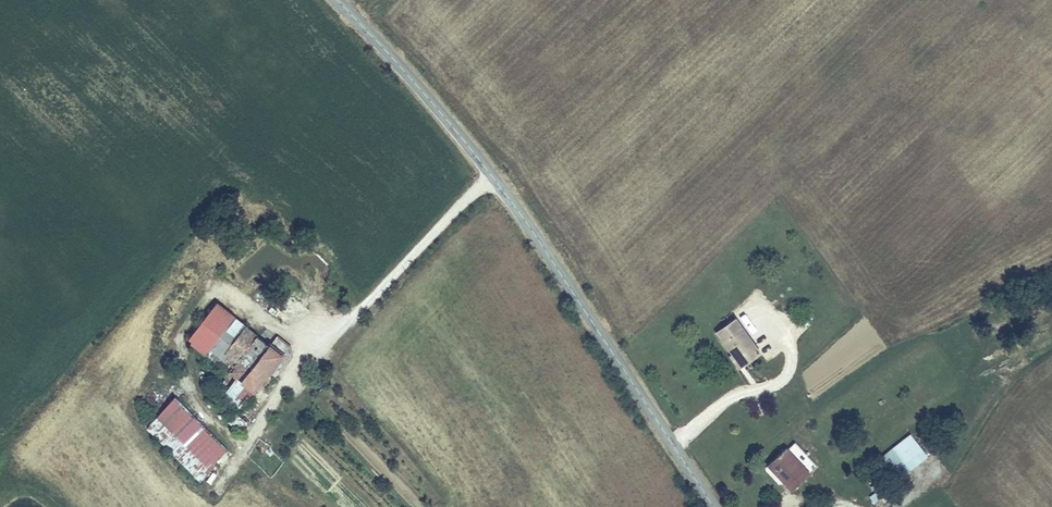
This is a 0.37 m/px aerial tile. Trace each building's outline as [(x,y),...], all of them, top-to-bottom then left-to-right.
[(235,316),(218,302),(189,336),(206,350),(235,316)] [(235,316),(206,350),(236,376),(217,398),(232,411),(267,371),(281,355),(268,345),(235,316)] [(733,316),(714,330),(732,352),(737,349),(745,359),(759,348),(733,316)] [(276,336),(268,345),(281,355),(267,371),(273,376),(290,357),(289,348),(276,336)] [(732,352),(730,354),(738,364),(745,359),(737,349),(732,352)] [(176,397),(145,426),(196,479),(226,450),(176,397)] [(226,418),(238,429),(244,422),(232,412),(226,418)] [(234,434),(238,429),(226,418),(221,425),(234,434)] [(878,460),(898,483),(927,457),(908,435),(878,460)] [(785,449),(764,470),(779,486),(782,483),(793,493),(817,469),(793,446),(787,452),(785,449)] [(880,477),(871,485),(876,491),(885,482),(880,477)] [(871,485),(866,490),(871,495),(876,491),(871,485)]
